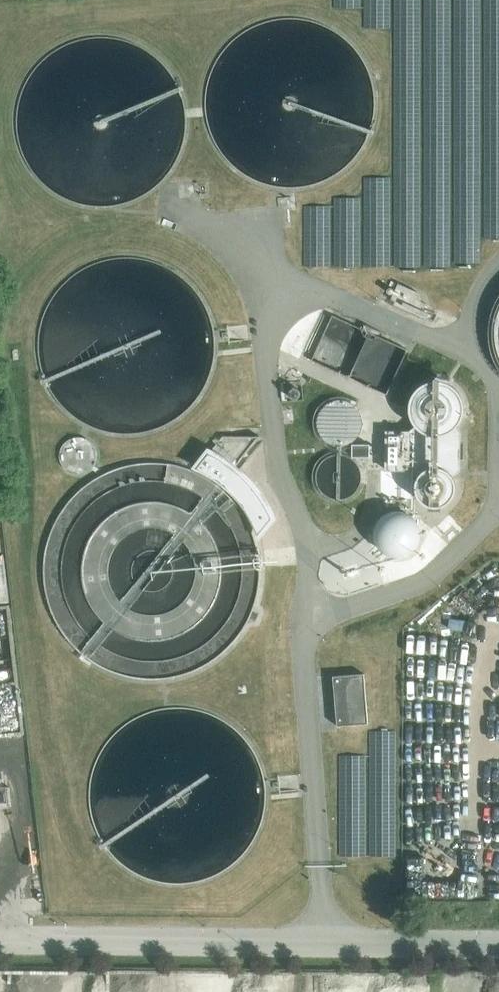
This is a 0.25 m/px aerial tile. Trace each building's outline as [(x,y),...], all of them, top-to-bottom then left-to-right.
[(386,394),(407,349),(332,314),(312,359),(386,394)] [(459,432),(455,428),(458,424),(460,420),(462,416),(463,411),(463,407),(462,402),(461,398),(459,394),(456,390),(453,387),(449,385),(444,383),(440,382),(435,382),(431,383),(427,384),(422,386),(419,389),(416,392),(413,396),(412,400),(411,405),(410,409),(411,414),(412,418),(414,422),(417,426),(410,432),(385,431),(385,469),(409,469),(419,476),(417,479),(416,483),(416,487),(417,491),(418,495),(420,498),(422,501),(425,503),(429,505),(433,506),(436,506),(440,506),(444,504),(447,502),(450,500),(453,497),(454,493),(455,489),(456,486),(455,482),(454,478),(452,475),(459,470),(459,432)] [(353,457),(370,456),(370,444),(353,444),(353,457)] [(416,538),(403,513),(379,525),(392,550),(416,538)] [(337,726),(369,723),(364,673),(333,676),(337,726)]
